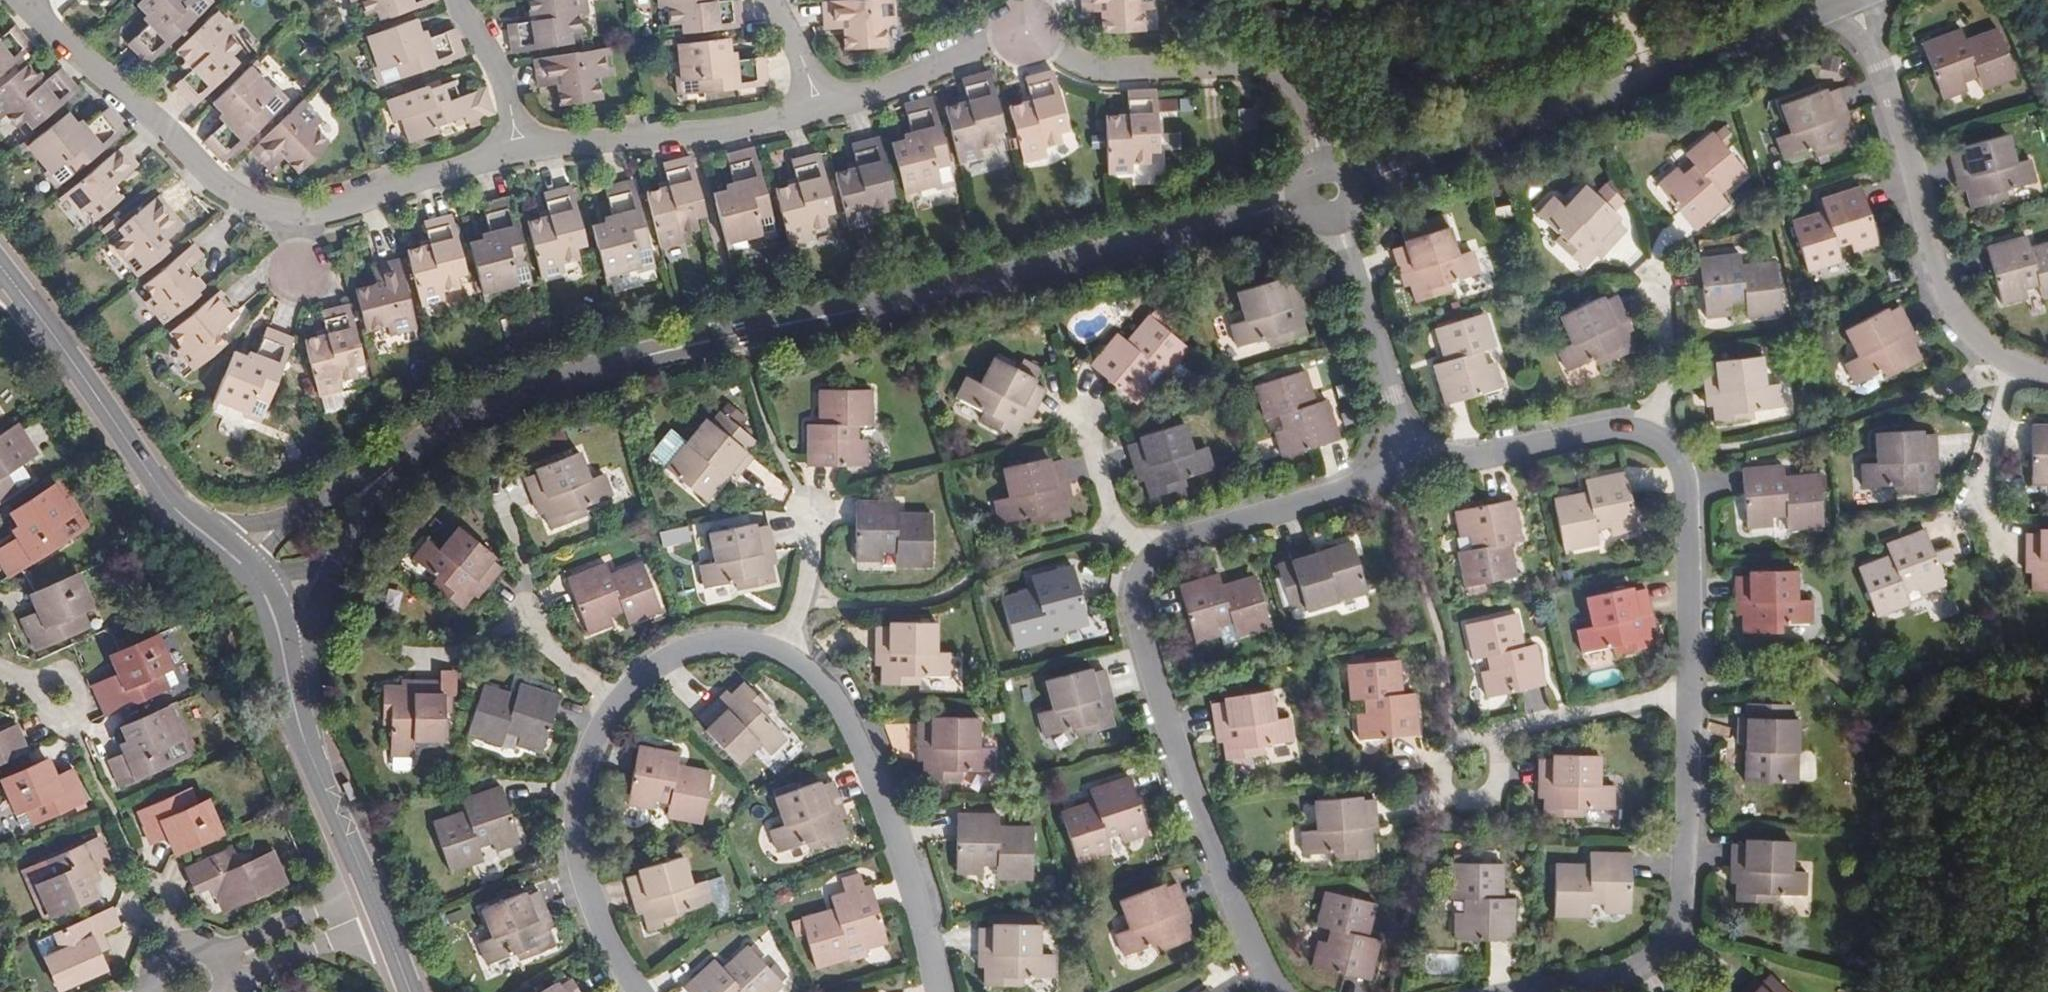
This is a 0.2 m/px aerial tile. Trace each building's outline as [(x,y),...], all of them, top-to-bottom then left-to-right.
[(144,10),(140,15),(145,22),(126,40),(145,60),(208,0),(135,0),(144,10)] [(364,12),(378,8),(380,17),(428,0),(361,0),(364,12)] [(513,54),(572,45),(570,36),(582,35),(580,15),(588,14),(587,0),(529,0),(530,13),(531,22),(525,23),(510,26),(512,52),(513,54)] [(658,10),(668,9),(670,28),(683,26),(683,34),(743,29),(740,1),(721,3),(715,4),(714,0),(658,0),(658,10)] [(1085,10),(1104,9),(1105,28),(1146,25),(1145,6),(1155,5),(1154,0),(1084,0),(1085,10)] [(894,1),(825,6),(826,36),(844,35),(845,55),(887,51),(887,33),(896,33),(894,1)] [(214,8),(173,47),(183,58),(190,67),(185,71),(174,83),(192,102),(236,61),(230,54),(238,45),(225,32),(231,27),(214,8)] [(463,53),(453,26),(430,34),(427,27),(421,28),(417,16),(366,33),(377,65),(373,67),(378,82),(463,53)] [(13,18),(0,28),(0,29),(0,66),(31,40),(13,18)] [(1962,23),(1923,40),(1944,93),(1968,84),(1966,77),(1981,71),(1985,83),(2017,69),(1999,22),(1967,34),(1962,23)] [(730,41),(679,46),(681,79),(676,79),(678,96),(769,86),(766,60),(737,62),(737,55),(731,55),(730,41)] [(606,50),(537,60),(540,88),(559,87),(560,106),(602,100),(600,80),(609,79),(608,69),(606,57),(606,50)] [(190,67),(183,58),(178,63),(185,71),(190,67)] [(249,62),(211,99),(221,111),(218,114),(222,120),(205,136),(226,157),(289,96),(281,86),(276,91),(249,62)] [(65,67),(52,78),(47,81),(41,74),(32,63),(0,89),(0,113),(2,116),(8,112),(21,126),(29,119),(35,126),(82,88),(65,67)] [(47,81),(52,78),(46,70),(41,74),(47,81)] [(1052,71),(1047,72),(1042,74),(1035,76),(1032,76),(1024,79),(1028,95),(1029,101),(1021,104),(1005,108),(1019,163),(1043,156),(1041,148),(1059,143),(1057,131),(1065,129),(1052,71)] [(990,78),(969,82),(963,85),(967,101),(968,107),(960,109),(945,113),(958,167),(984,161),(983,152),(999,148),(997,138),(1005,135),(990,78)] [(465,126),(492,117),(483,88),(458,96),(453,80),(436,85),(434,80),(425,84),(385,97),(393,123),(400,120),(408,145),(438,135),(434,124),(452,118),(462,115),(465,126)] [(1857,143),(1852,126),(1847,127),(1843,114),(1852,111),(1843,86),(1829,91),(1827,84),(1782,103),(1794,131),(1779,138),(1788,160),(1818,149),(1821,157),(1857,143)] [(1156,143),(1156,86),(1127,87),(1127,104),(1127,111),(1119,111),(1103,111),(1106,168),(1131,167),(1131,158),(1148,157),(1148,144),(1156,143)] [(302,95),(251,143),(272,165),(286,152),(299,167),(329,138),(316,123),(322,117),(302,95)] [(1029,101),(1028,95),(1019,98),(1021,104),(1029,101)] [(931,103),(904,110),(912,142),(891,147),(903,199),(934,191),(935,194),(953,189),(931,103)] [(126,126),(108,105),(89,121),(84,125),(78,117),(72,107),(30,141),(51,166),(47,169),(57,181),(126,126)] [(1847,127),(1852,126),(1857,124),(1852,111),(1843,114),(1847,127)] [(84,125),(89,121),(84,113),(78,117),(84,125)] [(455,129),(465,126),(462,115),(452,118),(455,129)] [(1973,187),(1969,188),(1974,206),(2011,196),(2010,187),(2038,179),(2032,155),(2017,159),(2010,130),(1965,143),(1966,147),(1954,151),(1961,176),(1970,173),(1973,187)] [(1725,181),(1729,186),(1746,173),(1715,131),(1688,152),(1696,165),(1685,173),(1679,166),(1660,182),(1695,227),(1727,202),(1721,192),(1718,187),(1725,181)] [(139,158),(124,138),(66,184),(71,191),(82,205),(86,201),(95,213),(123,190),(114,178),(139,158)] [(850,172),(834,177),(848,231),(873,225),(871,216),(888,212),(885,201),(894,198),(880,141),(853,148),(856,164),(858,170),(850,172)] [(726,194),(712,198),(724,249),(758,241),(760,245),(776,241),(754,154),(727,160),(733,186),(725,188),(726,194)] [(789,193),(775,196),(788,251),(811,246),(810,237),(827,232),(824,221),(833,218),(819,159),(791,166),(796,184),(797,191),(789,193)] [(705,220),(690,161),(662,168),(666,184),(668,192),(659,194),(646,197),(659,252),(682,246),(680,237),(698,232),(696,222),(705,220)] [(1964,190),(1969,188),(1973,187),(1970,173),(1961,176),(1964,190)] [(1605,239),(1611,245),(1629,227),(1619,216),(1621,214),(1610,202),(1620,192),(1606,178),(1596,189),(1588,182),(1567,204),(1556,194),(1540,211),(1562,233),(1557,238),(1584,265),(1597,251),(1596,249),(1605,239)] [(1721,192),(1729,186),(1725,181),(1718,187),(1721,192)] [(1820,213),(1819,208),(1794,215),(1809,264),(1842,254),(1839,241),(1854,236),(1857,246),(1881,239),(1865,182),(1824,193),(1828,205),(1829,210),(1820,213)] [(668,192),(666,184),(658,186),(659,194),(668,192)] [(787,186),(789,193),(797,191),(796,184),(787,186)] [(543,217),(527,221),(540,276),(566,270),(564,261),(582,257),(580,245),(587,243),(573,185),(546,192),(550,209),(551,215),(543,217)] [(604,226),(591,228),(605,281),(637,273),(638,278),(653,274),(633,186),(605,192),(611,218),(603,220),(604,226)] [(138,269),(169,244),(162,236),(184,218),(160,188),(124,218),(130,226),(115,238),(138,269)] [(1501,195),(1491,197),(1493,206),(1503,204),(1501,195)] [(483,238),(469,241),(481,292),(515,284),(516,288),(533,283),(511,197),(484,204),(490,229),(482,231),(483,238)] [(1828,205),(1819,208),(1820,213),(1829,210),(1828,205)] [(542,210),(543,217),(551,215),(550,209),(542,210)] [(422,246),(408,250),(421,304),(446,299),(444,290),(461,286),(459,275),(467,272),(452,215),(426,222),(430,238),(431,243),(422,246)] [(1414,281),(1412,282),(1419,299),(1453,287),(1451,278),(1480,267),(1473,244),(1457,250),(1447,220),(1403,236),(1405,243),(1393,247),(1401,271),(1409,267),(1414,281)] [(2042,244),(2043,250),(2035,252),(2033,246),(2030,233),(1989,245),(2005,300),(2030,294),(2027,285),(2042,281),(2046,296),(2047,295),(2047,242),(2042,244)] [(164,316),(195,291),(192,287),(198,282),(193,276),(197,273),(188,261),(203,249),(194,236),(144,276),(154,288),(147,294),(164,316)] [(1600,256),(1611,245),(1605,239),(1596,249),(1597,251),(1600,256)] [(2043,250),(2042,244),(2033,246),(2035,252),(2043,250)] [(1744,269),(1743,262),(1741,251),(1699,259),(1710,316),(1735,312),(1734,302),(1750,300),(1752,313),(1786,308),(1778,256),(1752,260),(1753,267),(1744,269)] [(376,282),(355,287),(366,329),(388,323),(390,333),(419,325),(401,258),(372,265),(376,282)] [(1752,260),(1743,262),(1744,269),(1753,267),(1752,260)] [(1405,284),(1412,282),(1414,281),(1409,267),(1401,271),(1405,284)] [(1304,336),(1299,317),(1295,318),(1291,305),(1302,302),(1294,276),(1280,281),(1278,276),(1236,290),(1244,320),(1230,325),(1237,347),(1267,338),(1269,346),(1304,336)] [(242,310),(224,286),(173,326),(184,341),(181,344),(196,365),(228,340),(219,328),(242,310)] [(1634,349),(1627,333),(1624,334),(1618,320),(1627,316),(1616,293),(1606,298),(1603,293),(1560,312),(1572,340),(1559,346),(1570,370),(1598,357),(1601,364),(1634,349)] [(317,334),(303,338),(316,393),(324,391),(342,385),(340,377),(359,372),(356,361),(364,358),(349,301),(321,309),(326,327),(327,331),(317,334)] [(1295,318),(1299,317),(1305,315),(1302,302),(1291,305),(1295,318)] [(1906,332),(1915,327),(1904,302),(1891,310),(1887,304),(1846,327),(1860,353),(1847,361),(1858,381),(1886,367),(1891,375),(1924,357),(1916,341),(1912,343),(1906,332)] [(1135,343),(1130,339),(1122,331),(1094,361),(1139,401),(1157,381),(1150,373),(1159,363),(1169,372),(1192,345),(1155,311),(1136,332),(1141,336),(1135,343)] [(1448,357),(1442,359),(1431,362),(1442,403),(1498,387),(1492,361),(1484,364),(1480,349),(1493,345),(1483,311),(1433,325),(1440,351),(1446,349),(1448,357)] [(1624,334),(1627,333),(1633,329),(1627,316),(1618,320),(1624,334)] [(249,352),(235,347),(217,393),(251,407),(249,413),(261,417),(295,336),(269,324),(259,348),(252,345),(249,352)] [(1921,338),(1915,327),(1906,332),(1912,343),(1916,341),(1921,338)] [(1136,332),(1130,339),(1135,343),(1141,336),(1136,332)] [(1703,365),(1707,390),(1715,389),(1717,403),(1713,404),(1716,422),(1753,416),(1752,407),(1783,402),(1780,379),(1766,381),(1761,350),(1715,358),(1716,363),(1703,365)] [(1015,433),(1025,417),(1022,414),(1028,404),(1035,408),(1048,386),(1035,379),(1037,374),(996,352),(981,378),(970,371),(958,391),(984,408),(981,414),(1015,433)] [(1327,396),(1317,400),(1309,402),(1307,394),(1314,391),(1304,366),(1255,382),(1266,416),(1278,411),(1282,426),(1274,429),(1282,455),(1339,437),(1327,396)] [(831,418),(824,418),(815,418),(814,461),(872,462),(873,434),(863,434),(863,419),(877,419),(878,384),(826,382),(825,410),(832,410),(831,418)] [(342,385),(324,391),(327,406),(346,400),(342,385)] [(1715,389),(1707,390),(1708,405),(1713,404),(1717,403),(1715,389)] [(1309,402),(1317,400),(1314,391),(1307,394),(1309,402)] [(705,497),(725,474),(719,469),(725,461),(731,467),(736,471),(752,453),(747,448),(756,438),(740,425),(748,416),(729,399),(712,420),(706,415),(686,438),(670,425),(649,451),(705,497)] [(1022,414),(1025,417),(1029,419),(1035,408),(1028,404),(1022,414)] [(1149,478),(1145,479),(1151,496),(1187,485),(1185,477),(1216,467),(1208,444),(1194,448),(1185,419),(1140,432),(1142,438),(1128,442),(1136,468),(1145,465),(1149,478)] [(14,487),(6,474),(37,453),(16,423),(0,433),(0,495),(14,487)] [(2030,423),(2030,481),(2047,482),(2047,424),(2030,423)] [(1935,490),(1935,472),(1930,471),(1930,459),(1940,458),(1939,431),(1926,431),(1926,425),(1878,428),(1879,459),(1865,460),(1865,483),(1897,482),(1897,492),(1935,490)] [(1058,484),(1068,483),(1062,457),(1047,461),(1044,446),(1026,450),(1028,460),(1002,466),(1007,496),(995,498),(1000,523),(1030,518),(1031,523),(1069,515),(1066,498),(1061,499),(1058,484)] [(548,509),(546,510),(555,529),(587,515),(584,507),(615,494),(605,471),(591,477),(579,449),(536,465),(538,471),(525,476),(535,500),(543,496),(548,509)] [(1930,471),(1935,472),(1941,471),(1940,458),(1930,459),(1930,471)] [(719,469),(725,474),(731,467),(725,461),(719,469)] [(1786,483),(1785,476),(1784,464),(1745,467),(1749,527),(1773,526),(1773,516),(1787,515),(1788,528),(1824,524),(1821,474),(1795,476),(1795,482),(1786,483)] [(1140,481),(1145,479),(1149,478),(1145,465),(1136,468),(1140,481)] [(1625,469),(1585,477),(1588,489),(1554,496),(1564,547),(1598,540),(1595,525),(1610,522),(1612,532),(1637,526),(1625,469)] [(88,524),(60,479),(53,483),(72,514),(58,523),(66,537),(88,524)] [(11,569),(23,563),(66,537),(58,523),(72,514),(53,483),(9,510),(16,523),(24,536),(19,539),(17,535),(0,545),(0,551),(11,569)] [(1071,497),(1068,483),(1058,484),(1061,499),(1066,498),(1071,497)] [(1519,536),(1509,495),(1452,509),(1457,535),(1466,532),(1469,545),(1457,548),(1464,584),(1513,573),(1506,538),(1519,536)] [(540,513),(546,510),(548,509),(543,496),(535,500),(540,513)] [(899,518),(899,510),(899,499),(857,499),(858,558),(883,559),(883,549),(898,549),(898,563),(934,563),(933,510),(908,510),(908,518),(899,518)] [(908,510),(899,510),(899,518),(908,518),(908,510)] [(764,549),(774,547),(769,522),(756,524),(755,520),(709,528),(716,559),(700,562),(704,585),(735,579),(737,587),(774,580),(771,562),(767,563),(764,549)] [(477,577),(484,583),(499,563),(488,553),(491,549),(454,522),(435,545),(425,537),(410,555),(433,574),(428,580),(461,606),(472,591),(468,588),(477,577)] [(24,536),(16,523),(11,525),(17,535),(19,539),(24,536)] [(2034,569),(2034,587),(2047,586),(2047,524),(2037,524),(2037,530),(2024,530),(2025,556),(2034,556),(2034,569)] [(676,535),(674,526),(661,528),(663,538),(676,535)] [(1886,543),(1890,552),(1892,558),(1884,561),(1882,556),(1858,566),(1878,614),(1910,601),(1905,588),(1918,582),(1922,592),(1947,581),(1926,526),(1886,543)] [(1316,562),(1313,554),(1311,547),(1287,554),(1291,564),(1277,568),(1290,611),(1304,606),(1306,613),(1368,593),(1352,543),(1323,552),(1325,560),(1316,562)] [(776,561),(774,547),(764,549),(767,563),(771,562),(776,561)] [(1029,596),(1028,590),(1002,596),(1016,646),(1051,636),(1047,623),(1061,619),(1064,629),(1089,622),(1073,564),(1066,566),(1063,552),(1042,557),(1045,571),(1033,574),(1036,588),(1038,594),(1029,596)] [(1323,552),(1313,554),(1316,562),(1325,560),(1323,552)] [(1892,558),(1890,552),(1882,556),(1884,561),(1892,558)] [(2026,569),(2034,569),(2034,556),(2025,556),(2026,569)] [(640,557),(614,566),(617,574),(609,576),(607,569),(604,560),(565,574),(586,629),(610,620),(607,611),(620,606),(626,620),(659,606),(640,557)] [(617,574),(614,566),(607,569),(609,576),(617,574)] [(1747,614),(1744,615),(1744,632),(1782,631),(1782,622),(1813,622),(1813,598),(1798,598),(1797,567),(1750,568),(1750,574),(1738,575),(1737,600),(1747,600),(1747,614)] [(91,591),(81,569),(41,587),(46,601),(37,605),(40,612),(25,618),(39,649),(93,625),(86,609),(79,596),(91,591)] [(1223,591),(1222,584),(1219,573),(1178,585),(1194,641),(1219,634),(1218,625),(1231,622),(1235,635),(1269,626),(1256,575),(1231,582),(1232,589),(1223,591)] [(475,594),(484,583),(477,577),(468,588),(472,591),(475,594)] [(1231,582),(1222,584),(1223,591),(1232,589),(1231,582)] [(46,601),(41,587),(39,589),(32,592),(37,605),(46,601)] [(1640,616),(1649,614),(1645,590),(1630,592),(1630,587),(1585,595),(1590,625),(1577,628),(1582,652),(1613,645),(1614,655),(1650,647),(1647,629),(1643,630),(1640,616)] [(1036,588),(1028,590),(1029,596),(1038,594),(1036,588)] [(97,605),(91,591),(79,596),(86,609),(97,605)] [(1738,615),(1744,615),(1747,614),(1747,600),(1737,600),(1738,615)] [(1533,640),(1521,642),(1515,644),(1513,635),(1519,633),(1513,607),(1462,621),(1469,654),(1484,651),(1487,666),(1478,668),(1483,693),(1541,681),(1533,640)] [(1653,628),(1649,614),(1640,616),(1643,630),(1647,629),(1653,628)] [(885,663),(882,663),(881,681),(920,682),(921,673),(952,673),(952,650),(936,649),(937,620),(891,618),(891,623),(877,623),(877,649),(884,649),(885,663)] [(1515,644),(1521,642),(1519,633),(1513,635),(1515,644)] [(163,675),(147,636),(121,647),(126,662),(117,665),(120,673),(96,684),(108,711),(127,703),(133,718),(156,708),(162,705),(158,695),(151,680),(163,675)] [(126,662),(121,647),(111,651),(117,665),(126,662)] [(876,663),(882,663),(885,663),(884,649),(877,649),(876,663)] [(1411,692),(1399,693),(1393,694),(1392,684),(1398,684),(1396,657),(1344,661),(1347,698),(1359,697),(1360,711),(1352,712),(1355,740),(1414,735),(1411,692)] [(1102,695),(1112,693),(1105,667),(1092,671),(1091,665),(1045,676),(1052,707),(1038,710),(1044,734),(1073,727),(1074,734),(1113,725),(1109,708),(1105,709),(1102,695)] [(443,693),(457,694),(458,670),(437,669),(438,678),(438,693),(443,693)] [(170,690),(163,675),(151,680),(158,695),(170,690)] [(414,686),(413,678),(401,677),(400,685),(414,686)] [(438,678),(413,678),(414,686),(400,685),(380,685),(379,721),(387,721),(387,753),(393,754),(392,770),(410,770),(412,739),(443,739),(443,693),(438,693),(438,678)] [(521,730),(519,739),(544,746),(558,688),(517,679),(515,689),(480,681),(468,733),(502,741),(506,726),(521,730)] [(770,707),(767,703),(756,693),(743,680),(730,691),(733,694),(718,707),(713,701),(698,714),(707,724),(703,728),(737,760),(758,741),(769,752),(786,735),(766,712),(770,707)] [(1226,739),(1223,739),(1226,756),(1264,751),(1263,741),(1293,737),(1289,714),(1275,715),(1270,686),(1225,693),(1226,699),(1211,700),(1216,726),(1225,725),(1226,739)] [(727,688),(713,701),(718,707),(733,694),(730,691),(727,688)] [(756,693),(767,703),(771,699),(761,688),(756,693)] [(1115,705),(1112,693),(1102,695),(1105,709),(1109,708),(1115,705)] [(1756,750),(1748,750),(1748,782),(1800,782),(1800,716),(1794,716),(1794,701),(1749,701),(1749,716),(1740,716),(1740,741),(1748,741),(1756,740),(1756,750)] [(186,755),(164,704),(162,705),(156,708),(172,742),(156,748),(162,764),(186,755)] [(120,783),(162,764),(156,748),(172,742),(156,708),(133,718),(120,723),(127,740),(131,751),(126,753),(125,749),(109,756),(120,783)] [(994,747),(983,747),(979,746),(980,719),(933,715),(933,719),(921,719),(920,745),(928,745),(928,759),(925,759),(924,777),(961,777),(962,769),(993,770),(994,747)] [(25,747),(15,722),(0,728),(0,759),(16,752),(25,747)] [(1217,740),(1223,739),(1226,739),(1225,725),(1216,726),(1217,740)] [(517,745),(519,739),(521,730),(506,726),(502,741),(517,745)] [(121,742),(125,749),(126,753),(131,751),(127,740),(121,742)] [(675,771),(676,764),(677,752),(636,745),(626,803),(652,808),(654,799),(667,801),(665,814),(701,821),(711,770),(685,765),(683,772),(675,771)] [(928,745),(920,745),(919,759),(925,759),(928,759),(928,745)] [(1553,756),(1543,756),(1542,782),(1548,782),(1548,796),(1545,796),(1545,814),(1582,814),(1583,805),(1614,806),(1614,782),(1598,781),(1597,751),(1553,751),(1553,756)] [(1542,795),(1541,814),(1545,814),(1545,796),(1548,796),(1548,782),(1542,782),(1543,756),(1538,756),(1538,782),(1538,794),(1542,795)] [(42,757),(36,760),(41,773),(48,770),(42,757)] [(3,777),(2,777),(11,797),(23,793),(29,807),(35,820),(79,801),(65,770),(51,776),(48,770),(41,773),(36,760),(22,766),(23,767),(3,777)] [(1080,815),(1078,807),(1058,814),(1076,863),(1109,852),(1104,839),(1120,833),(1123,842),(1148,833),(1128,777),(1087,791),(1091,803),(1094,811),(1080,815)] [(831,807),(839,803),(830,780),(817,784),(816,780),(774,794),(784,823),(768,829),(776,852),(807,841),(809,849),(843,836),(836,819),(831,807)] [(500,836),(503,844),(528,835),(509,781),(469,795),(473,806),(440,817),(457,865),(489,855),(485,840),(500,836)] [(182,848),(219,832),(205,797),(194,802),(187,787),(136,810),(148,841),(166,834),(168,840),(178,836),(182,848)] [(1368,820),(1377,819),(1374,793),(1361,795),(1360,789),(1314,794),(1317,825),(1303,826),(1304,850),(1335,848),(1336,858),(1374,854),(1373,835),(1369,835),(1368,820)] [(23,793),(11,797),(17,812),(29,807),(23,793)] [(844,817),(839,803),(831,807),(836,819),(844,817)] [(1091,803),(1078,807),(1080,815),(1094,811),(1091,803)] [(1033,828),(1010,826),(1009,833),(1002,833),(1001,826),(1001,815),(958,814),(956,873),(982,874),(982,864),(997,864),(997,878),(1032,879),(1033,828)] [(1379,834),(1377,819),(1368,820),(1369,835),(1373,835),(1379,834)] [(1741,881),(1737,881),(1737,899),(1774,900),(1774,890),(1807,891),(1807,867),(1793,867),(1793,837),(1745,835),(1745,840),(1732,840),(1731,865),(1741,866),(1741,881)] [(35,882),(50,915),(77,903),(97,895),(92,882),(98,879),(94,869),(110,863),(97,836),(45,859),(51,876),(35,882)] [(173,851),(182,848),(178,836),(168,840),(173,851)] [(505,850),(503,844),(500,836),(485,840),(489,855),(505,850)] [(1591,849),(1591,861),(1591,868),(1582,868),(1582,861),(1556,862),(1556,914),(1589,914),(1589,898),(1606,898),(1606,910),(1632,910),(1633,850),(1591,849)] [(179,870),(189,892),(210,884),(221,909),(278,886),(264,853),(232,867),(225,851),(179,870)] [(627,874),(634,899),(642,896),(646,911),(641,912),(647,929),(684,919),(682,909),(712,901),(704,875),(691,879),(683,853),(639,865),(640,870),(627,874)] [(1496,882),(1502,881),(1502,858),(1449,859),(1449,894),(1463,894),(1463,910),(1453,910),(1453,937),(1513,937),(1513,894),(1502,894),(1496,894),(1496,882)] [(21,870),(42,919),(50,915),(35,882),(51,876),(45,859),(21,870)] [(1731,881),(1737,881),(1741,881),(1741,866),(1731,865),(1731,881)] [(720,871),(704,875),(712,901),(716,912),(726,906),(728,895),(720,871)] [(825,910),(823,903),(798,910),(814,960),(847,951),(844,937),(858,933),(860,942),(885,934),(868,877),(828,889),(831,900),(833,908),(825,910)] [(1188,937),(1183,920),(1180,921),(1175,907),(1183,903),(1173,881),(1161,885),(1159,881),(1115,898),(1126,926),(1114,931),(1122,953),(1137,948),(1160,948),(1188,937)] [(555,944),(547,926),(542,913),(548,910),(539,888),(526,893),(525,888),(482,904),(493,934),(479,939),(487,960),(516,950),(519,957),(555,944)] [(642,896),(634,899),(638,913),(641,912),(646,911),(642,896)] [(1362,940),(1372,916),(1325,896),(1311,928),(1325,935),(1318,949),(1309,944),(1297,969),(1351,991),(1353,991),(1369,955),(1358,950),(1352,948),(1356,937),(1362,940)] [(831,900),(823,903),(825,910),(833,908),(831,900)] [(1180,921),(1183,920),(1188,918),(1183,903),(1175,907),(1180,921)] [(119,923),(112,907),(84,919),(55,932),(61,947),(43,955),(56,989),(106,968),(100,951),(93,934),(102,930),(119,923)] [(542,913),(547,926),(554,924),(548,910),(542,913)] [(987,962),(983,962),(983,980),(1020,980),(1021,971),(1053,972),(1053,948),(1039,947),(1039,917),(991,917),(991,922),(978,923),(978,949),(987,949),(987,962)] [(109,947),(102,930),(93,934),(100,951),(109,947)] [(1358,950),(1362,940),(1356,937),(1352,948),(1358,950)] [(722,966),(714,957),(683,984),(691,991),(770,991),(783,981),(748,943),(728,960),(732,965),(726,971),(722,966)] [(977,962),(983,962),(987,962),(987,949),(978,949),(977,962)] [(728,960),(722,966),(726,971),(732,965),(728,960)] [(1769,974),(1759,984),(1752,978),(1739,991),(1788,991),(1769,974)] [(571,978),(560,985),(557,980),(538,991),(580,991),(571,978)]
